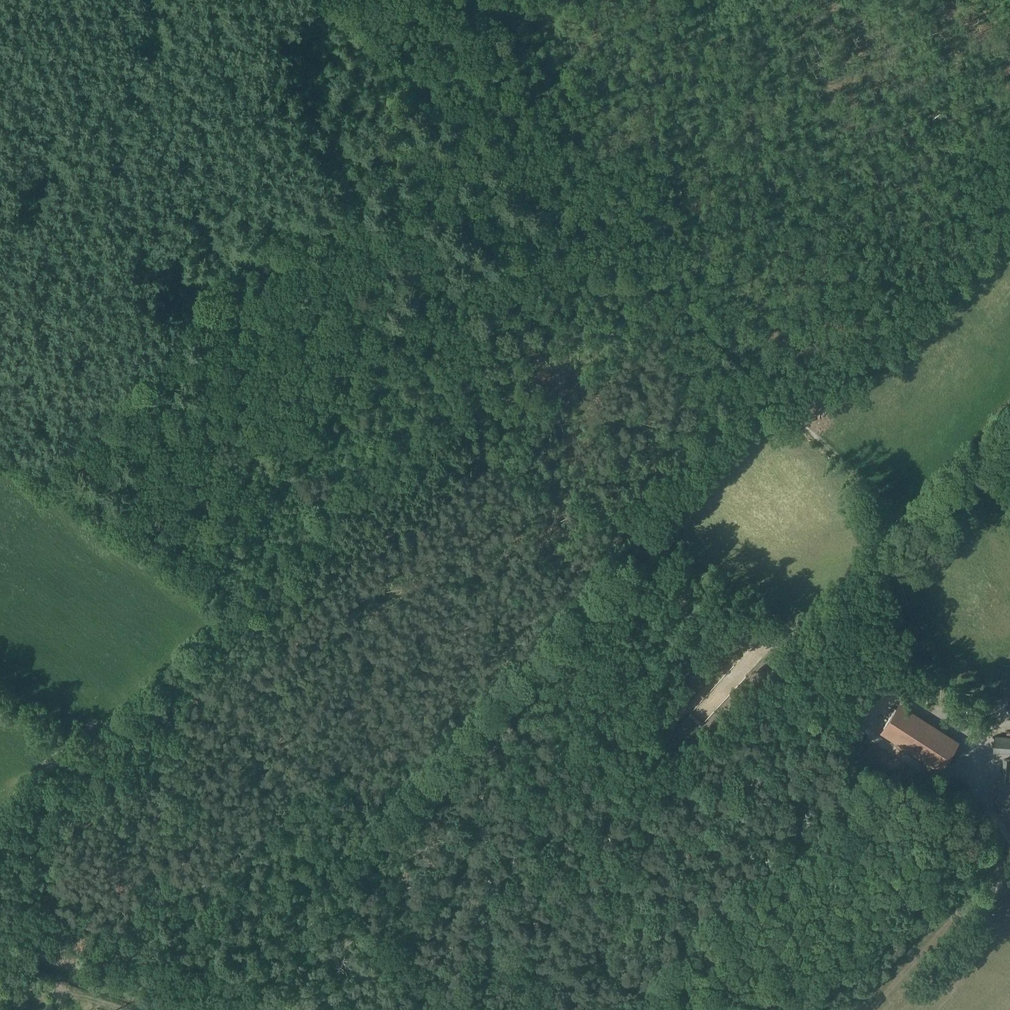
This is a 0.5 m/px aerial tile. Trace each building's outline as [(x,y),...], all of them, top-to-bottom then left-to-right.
[(940,771),(959,741),(948,734),(924,719),(899,702),(880,732),(940,771)] [(995,737),(994,752),(1009,753),(1009,738),(995,737)] [(997,801),(1009,802),(1009,760),(1004,760),(1003,781),(998,781),(997,801)]
